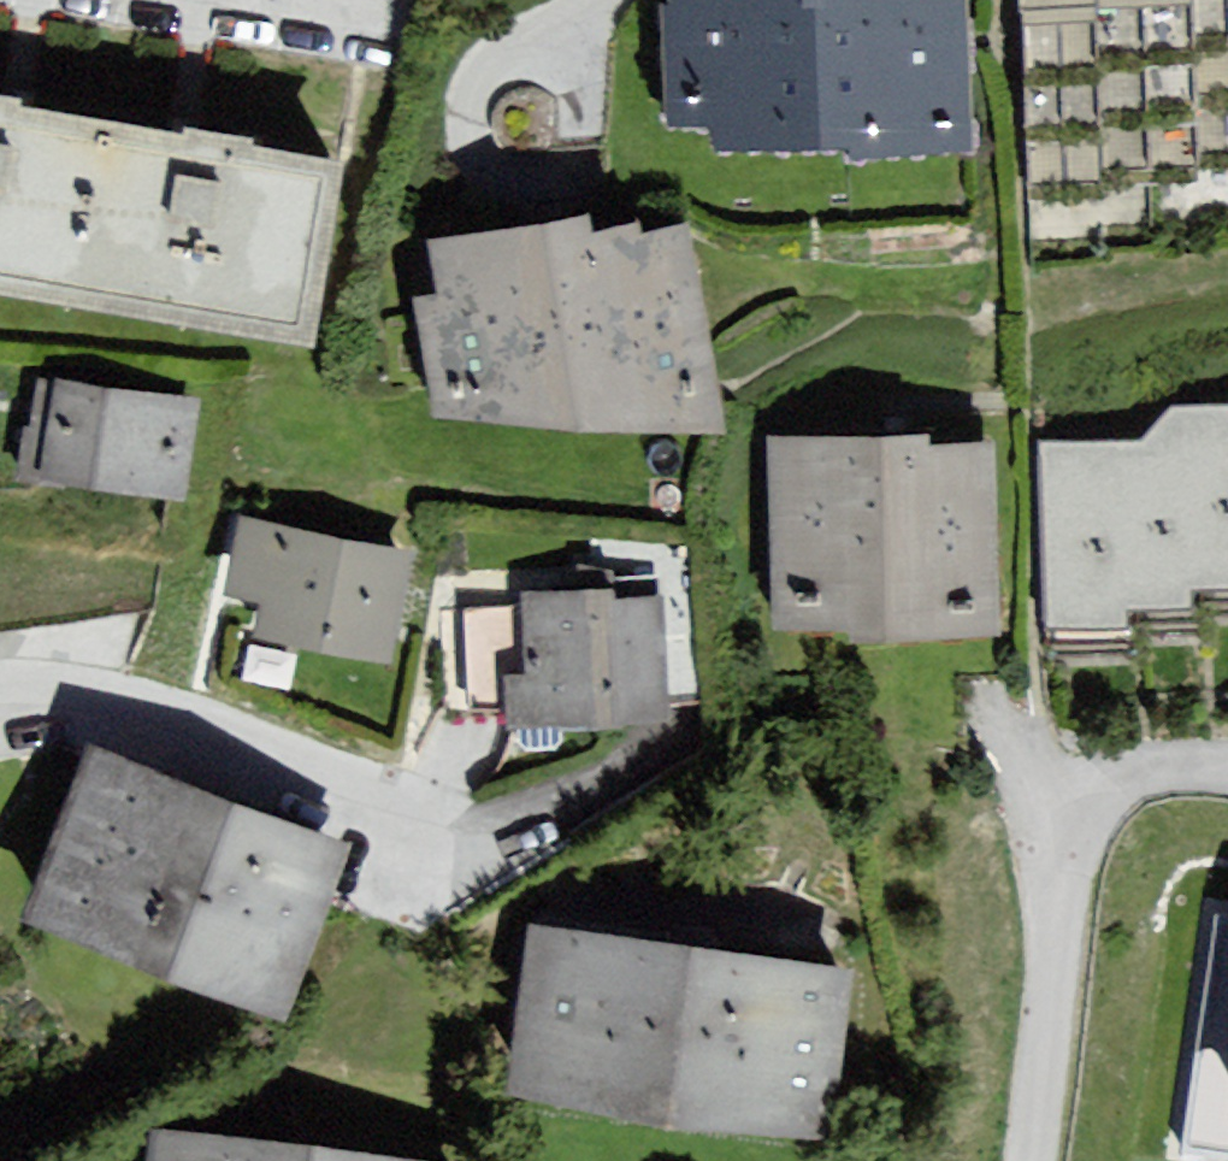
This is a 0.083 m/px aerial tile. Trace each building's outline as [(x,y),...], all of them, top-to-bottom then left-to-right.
[(954,0),(678,0),(681,113),(725,112),(725,129),(865,125),(865,137),(958,134),(954,0)] [(1032,260),(1227,228),(1227,0),(1022,0),(1032,260)] [(28,295),(59,123),(0,113),(0,291),(28,295)] [(59,123),(28,295),(300,335),(338,168),(59,123)] [(696,444),(674,233),(551,224),(402,253),(412,305),(377,310),(400,431),(696,444)] [(180,521),(191,417),(33,401),(22,504),(180,521)] [(1043,669),(1134,669),(1131,640),(1199,640),(1198,615),(1227,615),(1227,421),(1156,421),(1134,451),(1041,450),(1043,669)] [(766,648),(1001,640),(995,442),(765,449),(766,648)] [(381,685),(407,560),(221,521),(194,646),(381,685)] [(576,565),(575,594),(663,596),(664,568),(576,565)] [(658,740),(650,604),(480,614),(488,750),(658,740)] [(329,851),(71,753),(1,936),(260,1034),(329,851)] [(1181,1147),(1227,1153),(1227,904),(1216,903),(1181,1147)] [(837,985),(502,940),(472,1111),(808,1156),(837,985)]
